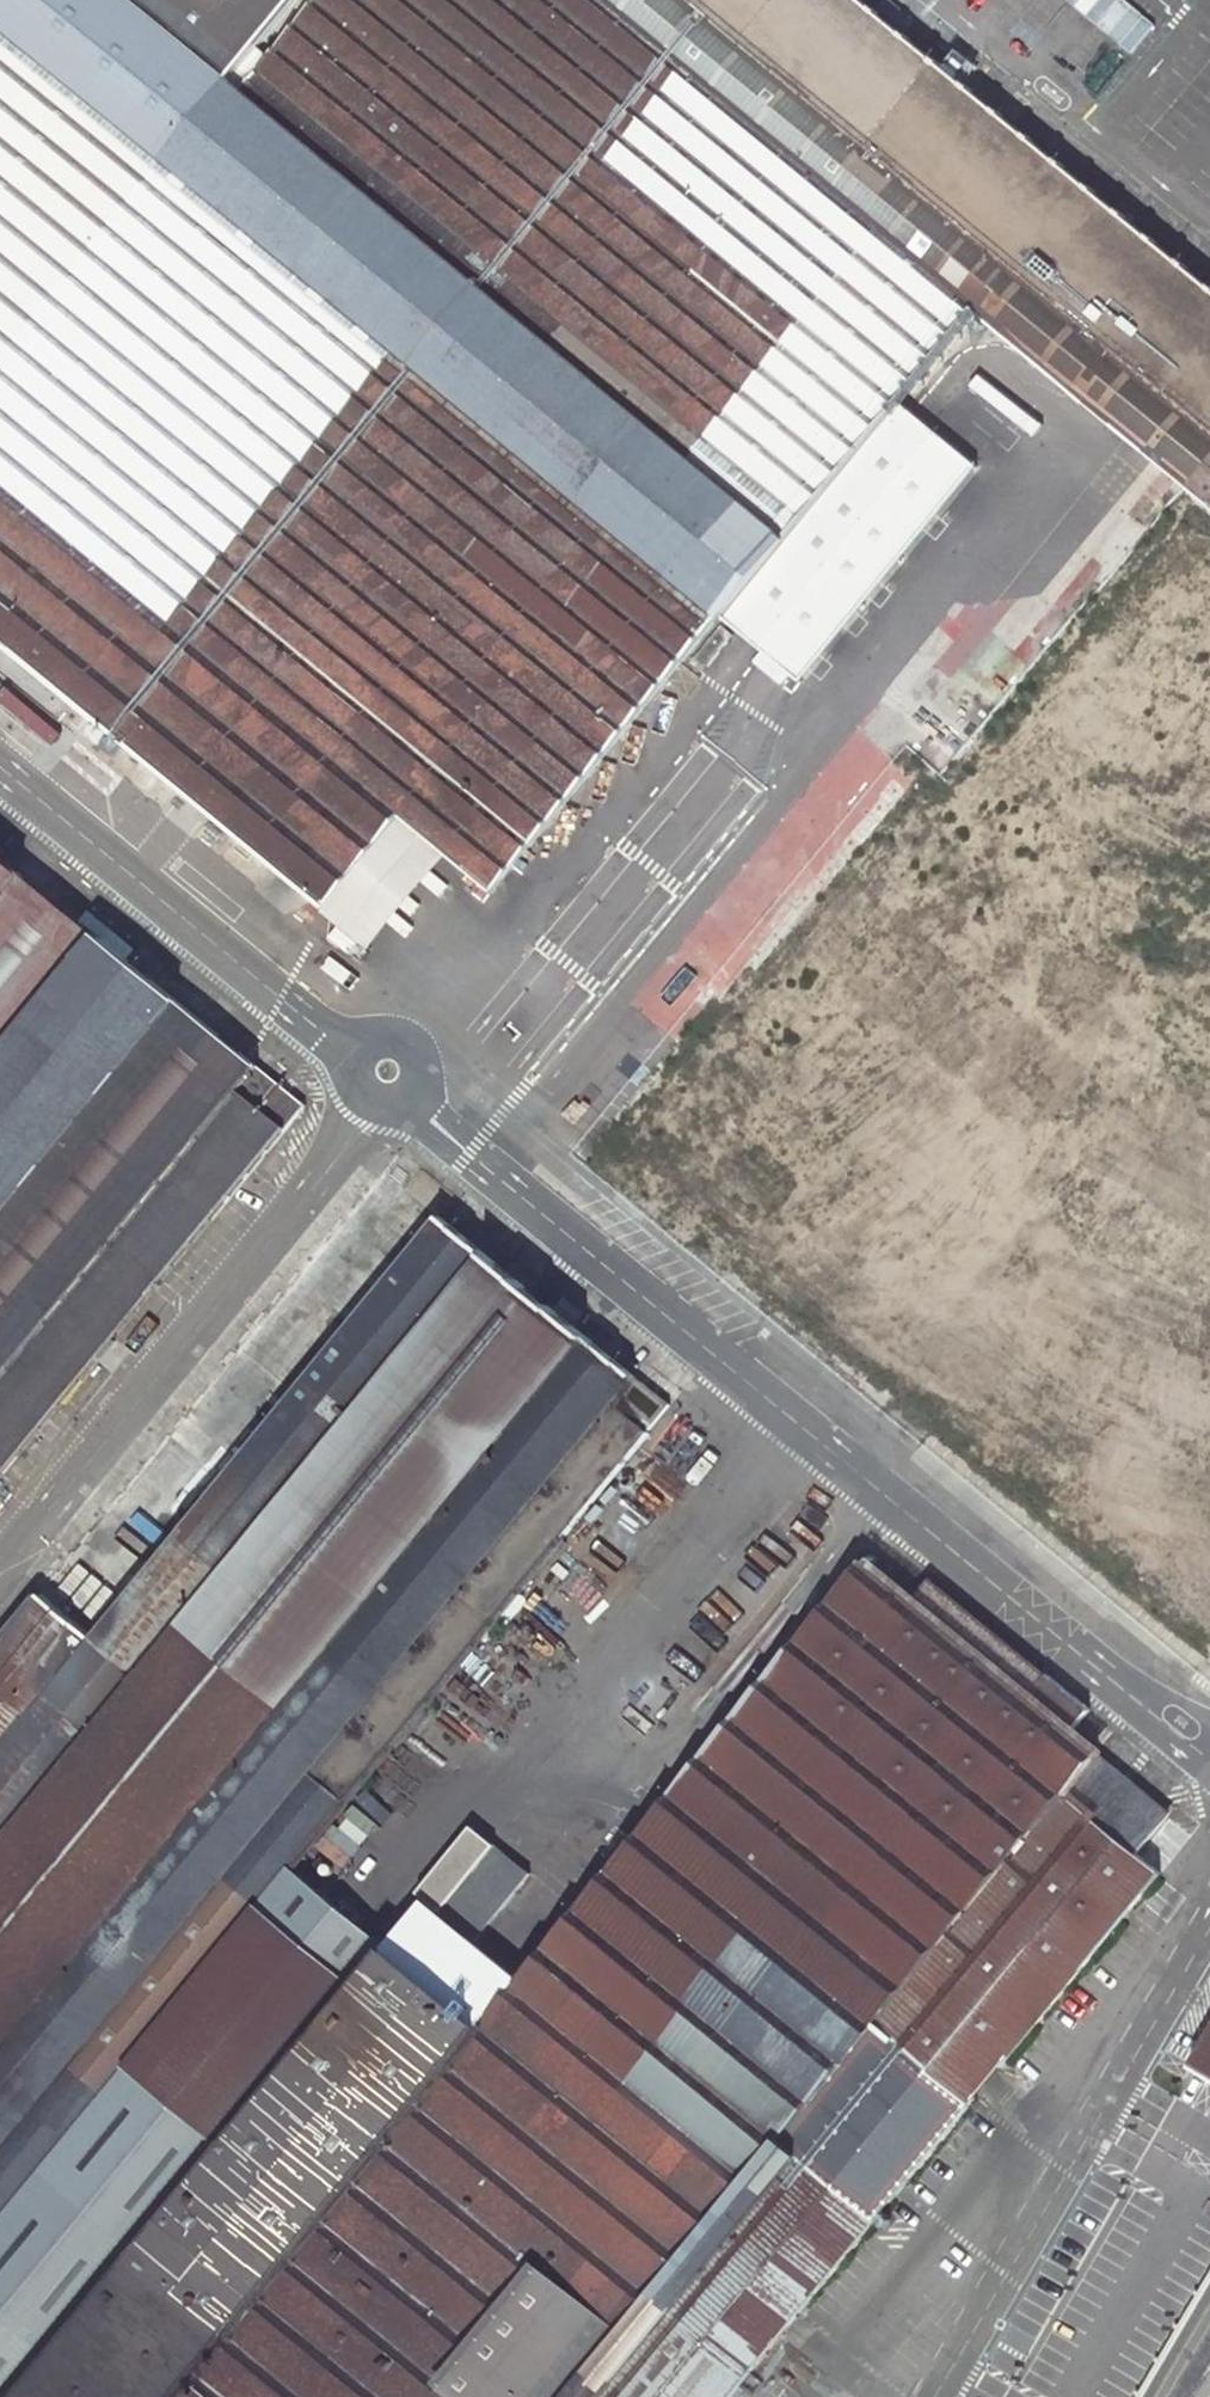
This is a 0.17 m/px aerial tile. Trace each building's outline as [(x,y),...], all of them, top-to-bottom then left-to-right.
[(693,0),(0,0),(0,641),(325,906),(398,818),(490,893),(718,615),(779,665),(801,682),(977,468),(955,450),(897,403),(974,309),(1157,459),(1209,503),(1209,425),(693,0)] [(1209,425),(1209,284),(864,0),(693,0),(1209,425)] [(306,1105),(127,959),(135,950),(93,915),(85,925),(0,855),(0,1478),(306,1105)] [(671,1405),(387,1173),(0,1645),(0,2226),(133,2063),(291,1870),(671,1405)] [(26,2396),(729,2396),(1161,1872),(1138,1853),(1170,1814),(1098,1755),(1100,1754),(1073,1731),(1091,1709),(1048,1674),(1030,1697),(913,1600),(912,1600),(864,1561),(483,2026),(387,1947),(233,2145),(26,2396)] [(913,1600),(1030,1697),(1048,1674),(931,1578),(913,1600)] [(480,1944),(531,1872),(468,1827),(417,1899),(480,1944)] [(291,1870),(133,2063),(233,2145),(387,1947),(291,1870)] [(1191,2073),(1209,2084),(1209,2042),(1191,2073)] [(133,2063),(0,2226),(0,2396),(26,2396),(233,2145),(133,2063)]
